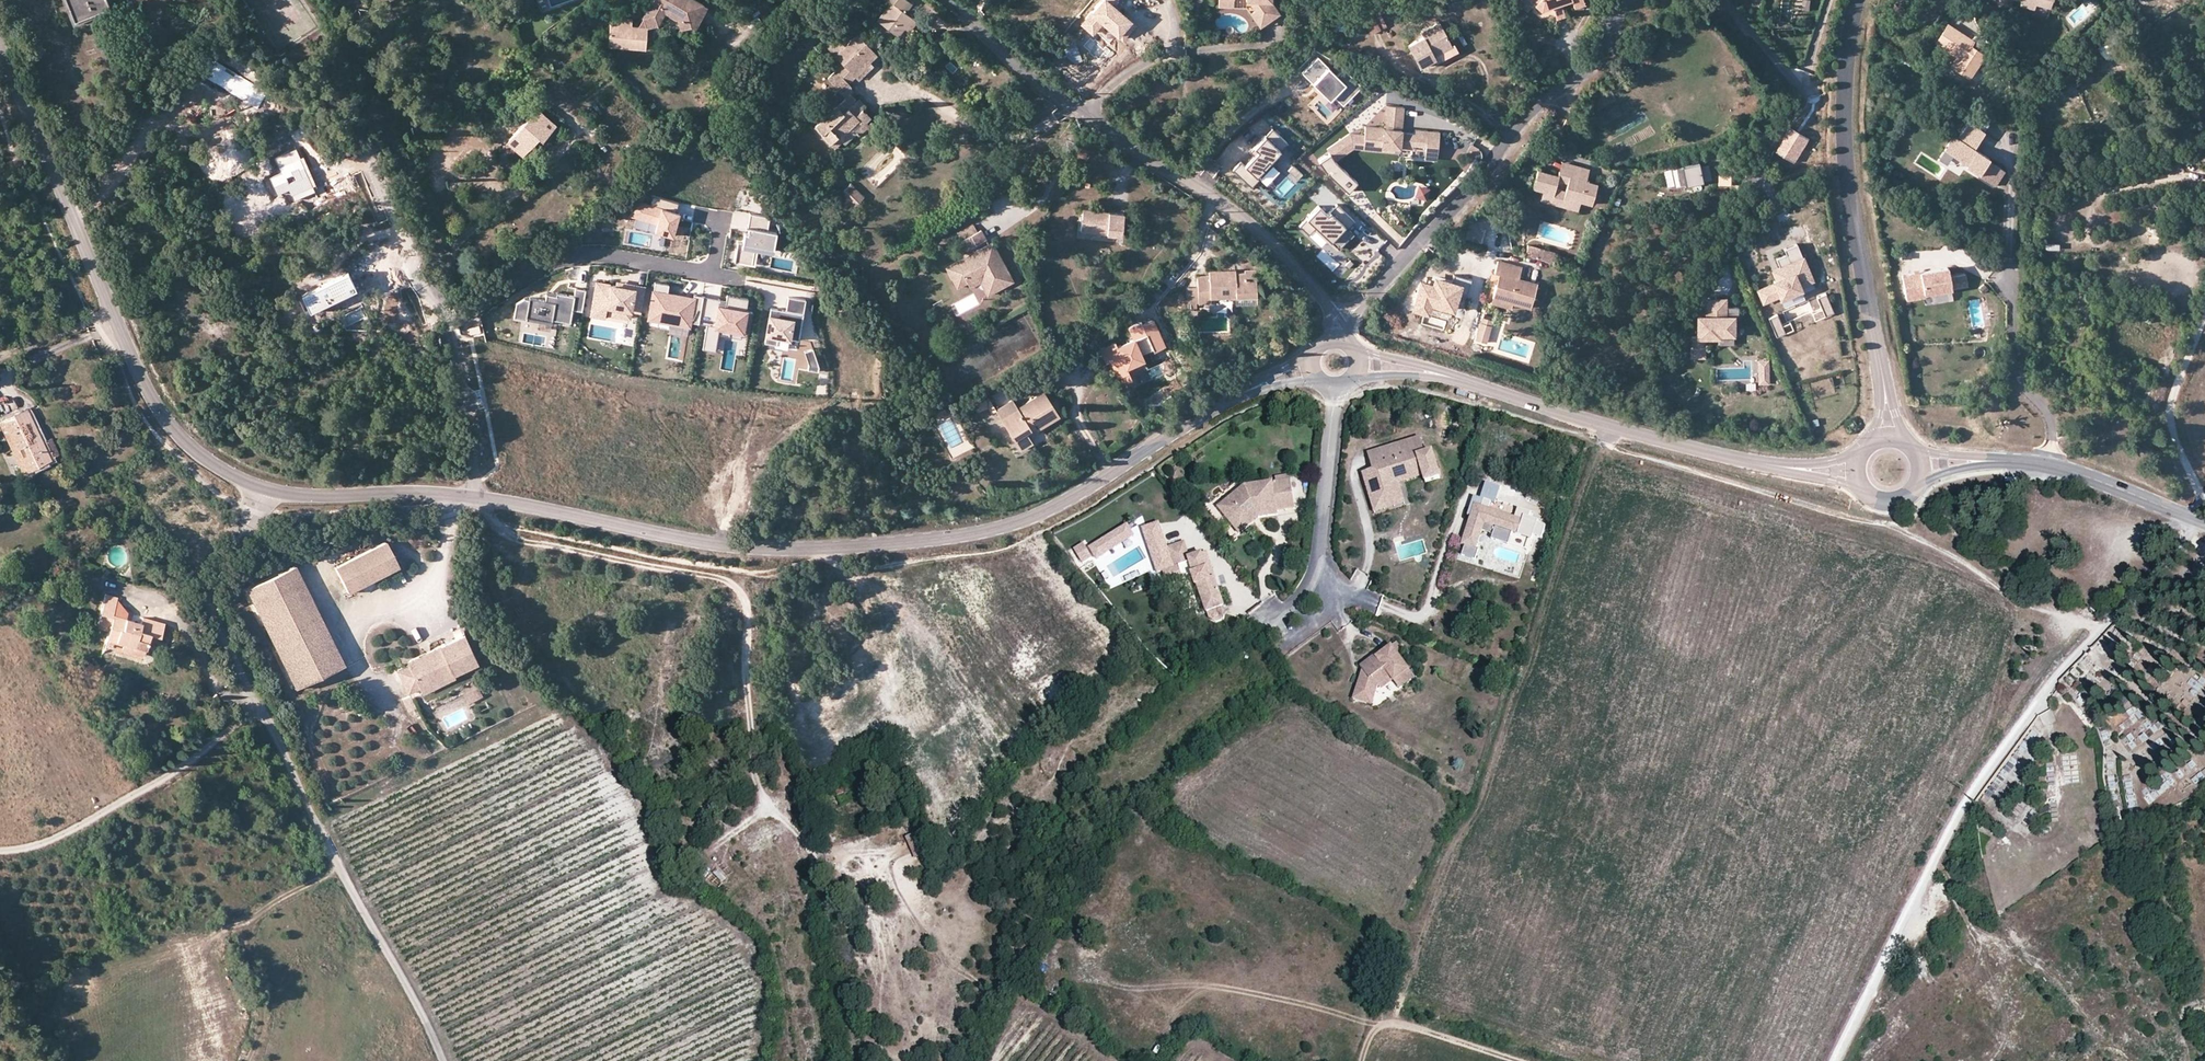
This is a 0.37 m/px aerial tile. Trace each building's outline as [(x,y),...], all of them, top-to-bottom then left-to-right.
[(72,22),(107,6),(105,0),(63,0),(72,22)] [(700,2),(696,0),(651,0),(642,19),(656,26),(664,12),(675,18),(674,22),(693,32),(702,17),(695,13),(700,2)] [(913,17),(906,12),(912,3),(909,0),(887,0),(890,2),(877,19),(897,36),(903,29),(913,17)] [(1081,25),(1093,36),(1097,33),(1103,26),(1115,37),(1119,40),(1133,24),(1116,9),(1119,0),(1105,0),(1081,25)] [(1263,23),(1250,3),(1250,0),(1249,0),(1245,0),(1246,6),(1259,26),(1263,23)] [(1250,0),(1250,3),(1263,23),(1278,13),(1270,0),(1249,0),(1250,0)] [(1560,2),(1565,0),(1525,0),(1537,10),(1550,5),(1555,19),(1564,15),(1560,2)] [(2020,1),(2019,6),(2033,9),(2035,4),(2047,7),(2049,0),(2017,0),(2020,1)] [(698,6),(695,13),(702,17),(704,9),(698,6)] [(1370,36),(1387,27),(1380,15),(1374,19),(1372,15),(1362,20),(1370,36)] [(645,49),(647,27),(631,26),(632,18),(615,17),(614,24),(609,24),(608,46),(645,49)] [(918,21),(913,17),(903,29),(908,32),(918,21)] [(656,26),(642,19),(647,27),(656,26)] [(1434,58),(1452,49),(1440,25),(1420,34),(1423,41),(1408,48),(1419,71),(1436,62),(1434,58)] [(1975,41),(1947,25),(1941,34),(1947,38),(1941,47),(1958,58),(1953,67),(1970,78),(1984,54),(1972,46),(1975,41)] [(1103,26),(1097,33),(1109,44),(1115,37),(1103,26)] [(848,84),(855,77),(870,63),(878,55),(858,35),(847,46),(838,37),(828,46),(844,62),(828,78),(847,97),(854,90),(848,84)] [(1299,69),(1311,81),(1327,66),(1316,54),(1299,69)] [(267,91),(205,58),(196,75),(215,85),(220,75),(231,80),(225,91),(258,108),(262,100),(267,91)] [(1327,66),(1311,81),(1328,97),(1331,95),(1344,82),(1336,75),(1327,66)] [(1344,68),(1336,75),(1344,82),(1331,95),(1343,105),(1361,84),(1344,68)] [(858,119),(865,125),(873,117),(865,109),(862,112),(854,104),(856,101),(851,95),(839,108),(836,107),(816,127),(823,134),(822,137),(836,148),(843,141),(839,139),(858,119)] [(860,99),(856,101),(854,104),(862,112),(865,109),(867,107),(860,99)] [(1385,115),(1403,117),(1404,108),(1386,105),(1385,115)] [(507,146),(518,155),(522,158),(532,147),(536,141),(542,145),(557,127),(536,110),(507,146)] [(1975,112),(1970,120),(1983,128),(1988,120),(1975,112)] [(1384,128),(1401,130),(1403,117),(1385,115),(1384,128)] [(860,136),(868,128),(867,127),(865,125),(858,119),(839,139),(843,141),(846,144),(857,133),(860,136)] [(1974,146),(1984,129),(1983,128),(1970,120),(1968,119),(1958,136),(1954,133),(1944,148),(1952,153),(1967,162),(1966,163),(1979,171),(1978,172),(1995,183),(2005,168),(1987,157),(1989,155),(1974,146)] [(867,127),(868,128),(873,133),(881,126),(874,121),(867,127)] [(1353,147),(1383,151),(1383,147),(1395,148),(1415,150),(1415,146),(1426,147),(1437,149),(1438,149),(1439,133),(1415,130),(1415,135),(1401,133),(1401,130),(1384,128),(1365,126),(1364,135),(1354,134),(1353,147)] [(1783,140),(1776,151),(1781,155),(1784,151),(1790,155),(1787,159),(1794,163),(1810,141),(1802,136),(1800,139),(1794,135),(1796,131),(1792,128),(1783,140)] [(1272,131),(1268,136),(1279,147),(1284,142),(1272,131)] [(1279,147),(1268,136),(1264,134),(1254,148),(1269,160),(1273,165),(1280,156),(1277,152),(1279,147)] [(1335,162),(1353,147),(1354,134),(1348,134),(1327,151),(1329,154),(1335,162)] [(537,151),(542,145),(536,141),(532,147),(537,151)] [(514,159),(518,155),(507,146),(503,150),(514,159)] [(1436,161),(1437,149),(1426,147),(1425,159),(1436,161)] [(1254,172),(1269,160),(1254,148),(1250,150),(1254,154),(1244,164),(1240,161),(1234,169),(1251,184),(1258,177),(1254,172)] [(1952,153),(1944,148),(1939,157),(1947,162),(1952,153)] [(306,173),(296,149),(275,158),(281,172),(269,177),(277,196),(289,190),(294,201),(315,192),(306,173)] [(1335,162),(1329,154),(1318,161),(1325,172),(1346,191),(1356,181),(1335,162)] [(1402,171),(1402,161),(1391,161),(1391,171),(1402,171)] [(1568,163),(1561,162),(1558,171),(1566,173),(1568,163)] [(1588,168),(1568,163),(1566,173),(1558,171),(1557,176),(1537,171),(1532,189),(1540,191),(1553,194),(1550,203),(1562,206),(1564,197),(1580,201),(1591,204),(1596,184),(1585,181),(1588,168)] [(1707,176),(1706,167),(1696,169),(1696,165),(1668,171),(1671,187),(1699,181),(1699,185),(1709,183),(1707,176)] [(850,181),(842,189),(854,203),(862,195),(850,181)] [(1699,181),(1671,187),(1672,191),(1699,185),(1699,181)] [(1550,203),(1553,194),(1540,191),(1538,200),(1550,203)] [(655,233),(673,238),(678,221),(672,219),(672,216),(673,214),(676,215),(679,204),(652,197),(649,207),(636,204),(632,219),(657,226),(655,233)] [(1580,201),(1564,197),(1562,206),(1578,210),(1580,201)] [(1083,226),(1121,232),(1125,209),(1086,204),(1083,226)] [(1348,228),(1356,221),(1338,204),(1328,214),(1320,206),(1300,226),(1309,234),(1316,227),(1339,248),(1348,238),(1346,236),(1351,231),(1348,228)] [(768,216),(750,214),(747,233),(744,232),(742,243),(739,242),(736,262),(755,264),(757,247),(773,249),(776,231),(766,229),(768,216)] [(969,249),(988,239),(983,229),(964,239),(969,249)] [(1517,241),(1514,250),(1524,253),(1525,253),(1527,244),(1517,241)] [(989,285),(1011,274),(994,242),(979,249),(981,255),(973,259),(971,254),(947,265),(956,281),(971,274),(972,278),(983,273),(989,285)] [(1814,280),(1797,243),(1790,246),(1784,249),(1786,253),(1776,258),(1780,267),(1779,268),(1783,276),(1777,279),(1774,281),(1775,283),(1759,290),(1764,303),(1781,296),(1782,298),(1802,289),(1800,286),(1814,280)] [(1543,248),(1527,244),(1525,253),(1541,257),(1543,248)] [(979,249),(971,254),(973,259),(981,255),(979,249)] [(1354,264),(1350,260),(1345,265),(1349,268),(1354,264)] [(1492,300),(1514,306),(1531,310),(1537,285),(1520,281),(1523,270),(1497,263),(1494,275),(1498,276),(1506,278),(1503,290),(1495,288),(1492,300)] [(1948,266),(1903,274),(1907,298),(1925,295),(1924,292),(1968,283),(1966,274),(1950,276),(1948,266)] [(1188,287),(1189,302),(1211,301),(1211,297),(1258,295),(1256,268),(1245,269),(1245,271),(1235,272),(1235,270),(1209,271),(1210,275),(1197,275),(1197,287),(1188,287)] [(1773,270),(1777,279),(1783,276),(1779,268),(1773,270)] [(1014,281),(1011,274),(989,285),(983,273),(972,278),(971,274),(956,281),(959,288),(968,284),(969,288),(981,283),(987,294),(1014,281)] [(347,275),(302,297),(310,314),(356,291),(352,284),(347,275)] [(1418,279),(1410,309),(1428,313),(1431,305),(1455,311),(1459,294),(1465,296),(1470,279),(1453,275),(1452,280),(1432,275),(1430,283),(1418,279)] [(1498,276),(1495,288),(1503,290),(1506,278),(1498,276)] [(1989,287),(1985,282),(1980,286),(1984,291),(1989,287)] [(642,313),(646,288),(634,286),(633,289),(615,286),(597,283),(591,316),(605,318),(607,307),(642,313)] [(689,322),(699,323),(703,296),(694,295),(693,301),(687,300),(687,297),(676,295),(668,294),(669,285),(655,283),(649,318),(689,325),(689,322)] [(572,310),(582,312),(586,290),(575,288),(574,296),(566,295),(557,293),(556,296),(546,294),(545,301),(529,298),(529,300),(524,299),(516,303),(513,319),(526,321),(527,318),(552,323),(553,320),(570,323),(572,310)] [(720,298),(703,296),(699,323),(707,325),(703,349),(716,351),(720,328),(743,331),(743,330),(749,331),(752,312),(746,311),(748,298),(727,294),(726,299),(726,303),(722,302),(719,302),(720,298)] [(1826,296),(1818,299),(1827,318),(1834,314),(1826,296)] [(777,309),(771,308),(765,344),(775,346),(774,348),(787,350),(789,339),(799,340),(806,300),(788,297),(786,311),(777,309)] [(1692,334),(1692,354),(1705,354),(1705,334),(1720,334),(1720,332),(1734,332),(1734,314),(1739,314),(1739,305),(1726,305),(1726,297),(1718,297),(1707,297),(1707,314),(1698,314),(1698,330),(1698,334),(1692,334)] [(1512,312),(1514,306),(1492,300),(1490,307),(1512,312)] [(1778,316),(1770,320),(1777,338),(1786,335),(1778,316)] [(1113,342),(1100,348),(1106,362),(1111,360),(1119,356),(1125,369),(1145,359),(1142,353),(1152,348),(1153,350),(1166,345),(1154,318),(1142,324),(1140,321),(1128,327),(1133,337),(1114,345),(1113,342)] [(1477,339),(1487,341),(1491,321),(1482,319),(1477,339)] [(481,333),(479,327),(469,329),(470,335),(481,333)] [(1720,332),(1720,334),(1720,341),(1734,341),(1734,332),(1720,332)] [(813,348),(804,351),(809,364),(808,371),(818,372),(819,365),(813,348)] [(1119,356),(1111,360),(1118,377),(1128,372),(1147,364),(1145,359),(1125,369),(1119,356)] [(1767,359),(1760,360),(1761,382),(1768,382),(1767,359)] [(1128,372),(1118,377),(1122,384),(1131,380),(1128,372)] [(998,417),(1017,449),(1028,442),(1024,436),(1020,430),(1033,422),(1036,429),(1057,417),(1042,391),(1014,407),(1009,398),(993,408),(998,417)] [(971,404),(977,414),(991,405),(986,395),(971,404)] [(933,414),(947,407),(943,401),(930,408),(933,414)] [(50,460),(42,444),(27,409),(5,418),(28,470),(50,460)] [(28,470),(5,418),(0,421),(0,424),(22,473),(28,470)] [(1024,436),(1036,429),(1033,422),(1020,430),(1024,436)] [(1414,439),(1398,444),(1403,461),(1420,456),(1414,439)] [(50,441),(42,444),(50,460),(58,457),(50,441)] [(1403,461),(1398,444),(1370,453),(1376,470),(1368,472),(1365,473),(1375,505),(1398,498),(1394,486),(1393,482),(1417,474),(1419,478),(1421,484),(1435,479),(1427,453),(1420,456),(1403,461)] [(1362,456),(1368,472),(1376,470),(1370,453),(1362,456)] [(1400,506),(1398,498),(1375,505),(1365,473),(1357,476),(1370,515),(1400,506)] [(1394,486),(1419,478),(1417,474),(1393,482),(1394,486)] [(1467,514),(1470,515),(1473,506),(1474,503),(1488,507),(1490,501),(1495,502),(1500,485),(1485,480),(1480,496),(1473,494),(1467,514)] [(1212,508),(1227,527),(1244,513),(1241,509),(1244,507),(1248,506),(1248,510),(1269,507),(1270,512),(1289,510),(1285,481),(1239,487),(1212,508)] [(1474,503),(1473,506),(1487,511),(1488,507),(1474,503)] [(1271,516),(1270,512),(1269,507),(1248,510),(1248,506),(1244,507),(1241,509),(1244,513),(1227,527),(1233,534),(1252,519),(1271,516)] [(1487,511),(1473,506),(1470,515),(1461,543),(1464,544),(1475,547),(1482,529),(1493,533),(1495,526),(1511,531),(1518,533),(1523,519),(1488,507),(1487,511)] [(1536,523),(1523,519),(1518,533),(1531,537),(1536,523)] [(1134,534),(1126,522),(1087,546),(1083,541),(1073,548),(1082,562),(1093,555),(1095,558),(1134,534)] [(1174,567),(1167,547),(1158,523),(1141,529),(1157,573),(1163,571),(1174,567)] [(1495,526),(1493,533),(1492,536),(1508,541),(1511,531),(1495,526)] [(1215,578),(1211,579),(1207,581),(1198,554),(1189,557),(1183,542),(1167,547),(1174,567),(1163,571),(1167,583),(1192,574),(1196,585),(1198,585),(1207,612),(1225,605),(1215,578)] [(386,544),(336,570),(349,595),(399,569),(386,544)] [(1475,547),(1464,544),(1462,552),(1475,557),(1478,548),(1475,547)] [(1201,553),(1198,554),(1207,581),(1211,579),(1201,553)] [(249,589),(254,599),(286,583),(330,670),(340,665),(291,568),(249,589)] [(1350,583),(1363,590),(1371,577),(1358,570),(1350,583)] [(286,583),(254,599),(298,686),(330,670),(286,583)] [(157,639),(162,624),(140,617),(137,627),(129,625),(130,622),(110,616),(115,598),(104,595),(95,625),(106,628),(102,640),(123,646),(122,650),(141,656),(147,636),(157,639)] [(137,627),(140,617),(125,613),(115,598),(110,616),(130,622),(129,625),(137,627)] [(405,663),(415,685),(416,688),(449,673),(474,662),(461,634),(427,649),(429,653),(416,659),(415,655),(403,660),(405,663)] [(1393,681),(1409,670),(1398,655),(1401,651),(1394,643),(1377,655),(1374,655),(1357,668),(1361,673),(1352,701),(1364,705),(1369,692),(1379,686),(1391,678),(1393,681)] [(427,649),(415,655),(416,659),(429,653),(427,649)] [(404,691),(415,685),(405,663),(393,669),(404,691)] [(1415,679),(1409,670),(1393,681),(1399,689),(1415,679)] [(451,676),(449,673),(416,688),(418,691),(451,676)] [(1372,707),(1379,686),(1369,692),(1364,705),(1372,707)] [(474,688),(460,695),(465,704),(478,697),(474,688)] [(406,695),(397,699),(404,712),(412,708),(406,695)] [(734,874),(724,863),(712,873),(722,884),(734,874)]
